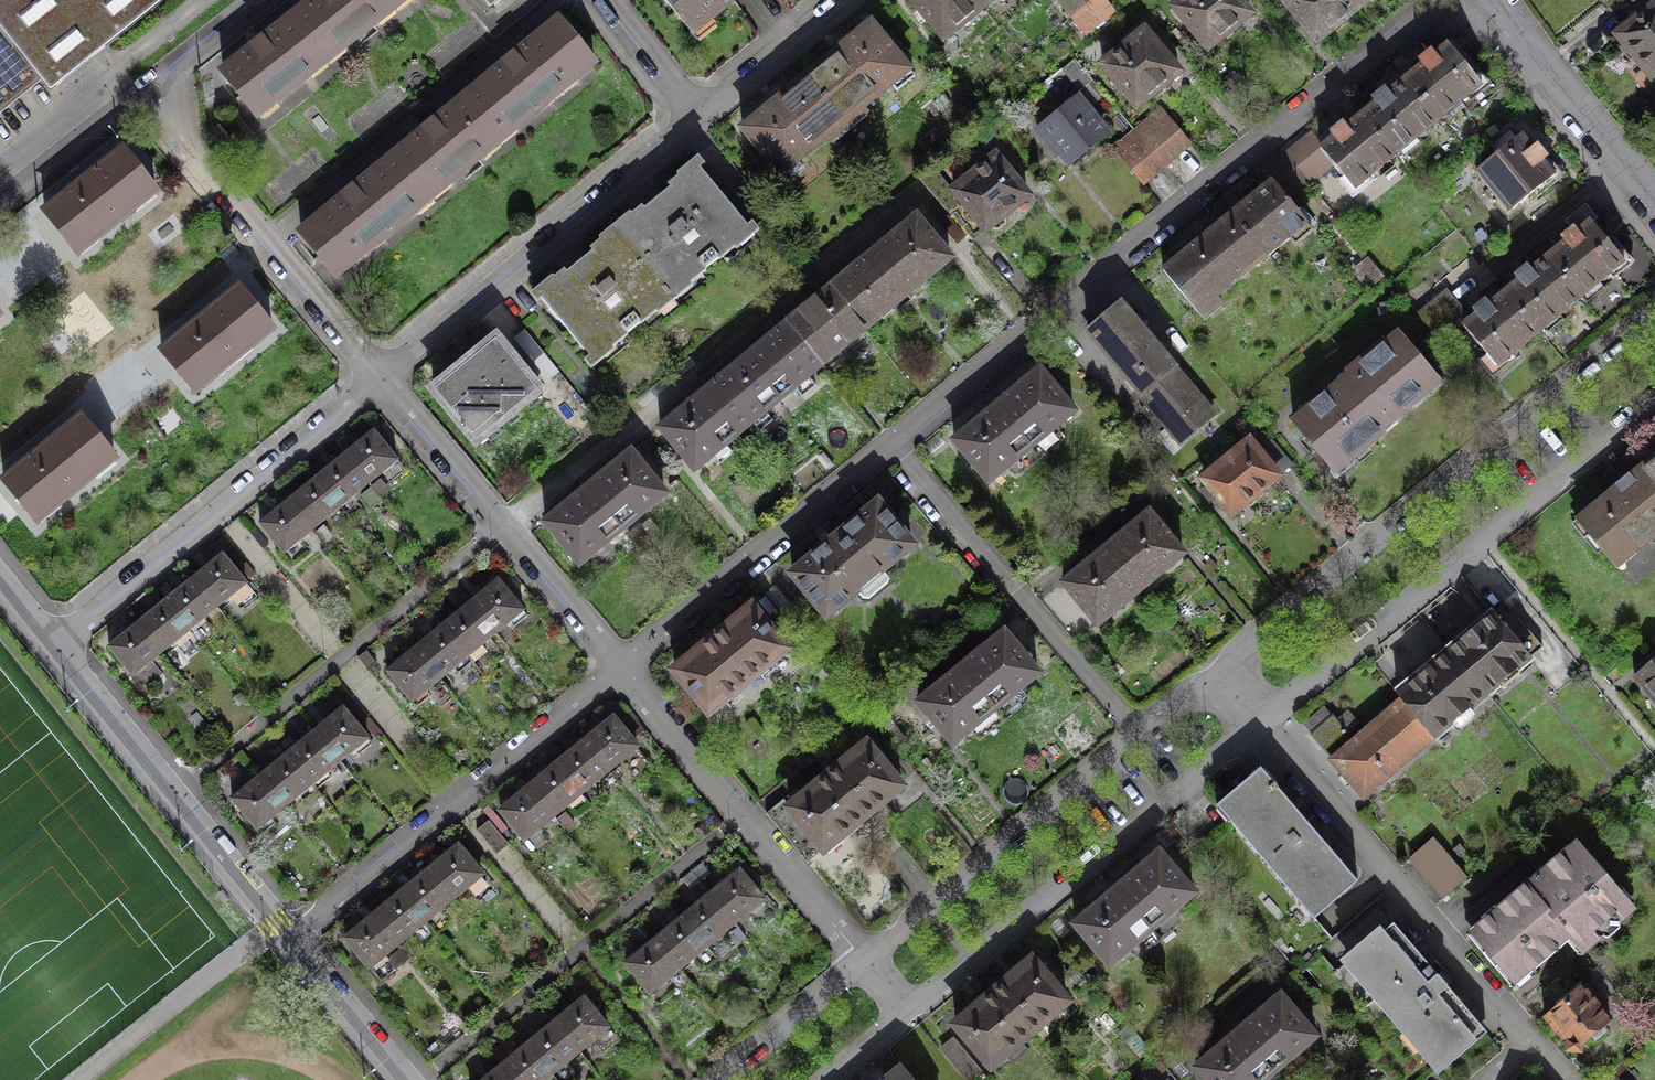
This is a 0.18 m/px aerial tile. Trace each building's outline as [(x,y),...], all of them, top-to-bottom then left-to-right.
[(39,77),(50,91),(162,0),(0,0),(0,108),(39,77)] [(386,0),(313,0),(301,9),(303,11),(292,19),(324,59),(341,46),(343,48),(375,22),(373,20),(391,6),(386,0)] [(391,6),(393,9),(395,8),(393,5),(399,0),(386,0),(391,6)] [(483,12),(498,0),(474,0),(483,12)] [(693,33),(733,0),(665,0),(693,33)] [(944,37),(984,4),(981,0),(912,0),(944,37)] [(1072,15),(1092,0),(1060,0),(1072,15)] [(1072,15),(1086,33),(1112,12),(1103,0),(1092,0),(1072,15)] [(1174,7),(1208,48),(1249,14),(1238,0),(1182,0),(1174,7)] [(1317,40),(1358,7),(1353,0),(1284,0),(1317,40)] [(1620,35),(1622,39),(1616,44),(1630,62),(1637,56),(1654,78),(1654,7),(1620,35)] [(324,59),(292,19),(282,28),(280,25),(234,61),(236,64),(224,73),(257,115),(259,114),(256,111),(273,98),(276,101),(308,76),(306,73),(322,60),(324,63),(326,62),(324,59)] [(575,80),(594,64),(559,22),(548,32),(546,29),(473,89),(475,91),(463,101),(496,140),(498,143),(499,142),(497,139),(512,126),(515,129),(547,102),(545,100),(572,77),(575,80)] [(870,24),(806,76),(844,122),(908,70),(870,24)] [(1118,52),(1102,65),(1136,106),(1178,71),(1144,31),(1131,42),(1128,39),(1116,49),(1118,52)] [(1405,80),(1438,120),(1461,101),(1471,113),(1496,93),(1481,74),(1481,69),(1474,62),(1470,61),(1453,40),(1435,55),(1430,50),(1417,60),(1422,66),(1405,80)] [(806,76),(742,129),(780,175),(844,122),(806,76)] [(1376,103),(1363,115),(1396,154),(1438,120),(1405,80),(1389,93),(1384,88),(1371,98),(1376,103)] [(1077,100),(1043,129),(1070,161),(1104,132),(1077,100)] [(496,140),(463,101),(452,110),(451,108),(406,144),(408,146),(397,155),(429,194),(431,197),(433,196),(431,193),(447,180),(449,182),(480,156),(479,154),(496,140)] [(1396,154),(1363,115),(1346,128),(1342,122),(1329,132),(1334,138),(1322,148),(1311,133),(1285,155),(1307,182),(1308,183),(1332,164),(1353,189),(1396,154)] [(1153,118),(1136,132),(1164,165),(1189,143),(1168,118),(1159,126),(1153,118)] [(1143,183),(1164,165),(1136,132),(1115,150),(1143,183)] [(1521,135),(1476,172),(1509,212),(1527,197),(1531,202),(1563,175),(1537,144),(1532,148),(1521,135)] [(44,211),(77,253),(78,252),(76,248),(95,233),(98,236),(134,208),(131,205),(150,190),(153,193),(156,191),(123,149),(44,211)] [(429,194),(397,155),(385,165),(383,163),(312,222),(314,224),(302,234),(336,275),(356,259),(353,256),(380,235),(382,237),(415,210),(413,208),(429,194)] [(1232,213),(1267,256),(1306,224),(1286,199),(1307,182),(1285,155),(1262,173),(1269,182),(1232,213)] [(994,156),(953,190),(963,203),(985,229),(988,227),(990,229),(997,230),(1006,223),(1006,216),(1004,213),(1026,195),(994,156)] [(697,166),(618,230),(666,288),(677,279),(682,285),(702,268),(704,270),(718,259),(716,256),(737,239),(729,230),(741,220),(697,166)] [(972,240),(985,229),(963,203),(950,214),(972,240)] [(1548,256),(1581,297),(1610,273),(1613,276),(1631,261),(1613,238),(1608,242),(1590,221),(1596,216),(1585,203),(1564,220),(1572,229),(1561,238),(1565,243),(1548,256)] [(1232,213),(1163,269),(1198,312),(1267,256),(1232,213)] [(916,217),(873,253),(907,294),(950,258),(916,217)] [(618,230),(540,295),(584,348),(595,339),(603,349),(624,332),(626,334),(640,322),(639,320),(659,303),(654,297),(666,288),(618,230)] [(907,294),(873,253),(830,287),(865,329),(907,294)] [(1506,292),(1540,331),(1581,297),(1548,256),(1531,270),(1527,265),(1514,276),(1519,281),(1506,292)] [(161,350),(195,391),(217,373),(213,369),(246,342),(250,347),(272,328),(238,287),(161,350)] [(865,329),(830,287),(788,323),(822,364),(865,329)] [(1464,326),(1471,321),(1445,290),(1417,314),(1438,338),(1464,326)] [(1471,321),(1464,326),(1496,366),(1540,331),(1506,292),(1489,305),(1485,300),(1472,310),(1477,315),(1471,321)] [(1120,304),(1087,332),(1180,442),(1213,414),(1120,304)] [(822,364),(788,323),(745,358),(779,399),(822,364)] [(524,330),(516,337),(550,378),(559,371),(524,330)] [(1342,381),(1293,422),(1332,469),(1349,455),(1352,458),(1380,435),(1375,428),(1435,378),(1398,334),(1386,344),(1383,341),(1339,378),(1342,381)] [(495,339),(434,390),(476,440),(545,384),(534,372),(527,378),(495,339)] [(779,399),(745,358),(702,393),(736,434),(779,399)] [(996,405),(1031,446),(1073,411),(1039,370),(996,405)] [(736,434),(702,393),(659,428),(694,469),(736,434)] [(996,405),(954,440),(988,481),(1031,446),(996,405)] [(3,480),(37,520),(39,519),(35,514),(54,498),(58,503),(92,475),(90,472),(109,456),(112,459),(114,457),(80,416),(3,480)] [(372,431),(344,454),(368,483),(396,459),(372,431)] [(1257,451),(1278,474),(1291,463),(1271,439),(1257,451)] [(1249,440),(1203,478),(1232,513),(1278,474),(1257,451),(1249,440)] [(631,452),(587,487),(621,529),(664,493),(631,452)] [(344,454),(316,477),(340,506),(368,483),(344,454)] [(1630,479),(1654,509),(1654,457),(1630,479)] [(289,500),(313,529),(340,506),(316,477),(289,500)] [(1628,477),(1618,486),(1619,487),(1578,521),(1613,563),(1632,547),(1634,550),(1654,532),(1654,509),(1630,479),(1628,477)] [(621,529),(587,487),(545,522),(579,563),(621,529)] [(289,500),(260,524),(284,552),(313,529),(289,500)] [(877,503),(792,574),(826,615),(858,588),(866,597),(869,597),(886,584),(887,579),(880,571),(912,545),(877,503)] [(1149,512),(1105,547),(1139,589),(1183,553),(1149,512)] [(1105,547),(1063,583),(1097,624),(1139,589),(1105,547)] [(222,554),(193,578),(217,607),(246,583),(222,554)] [(193,578),(166,600),(189,629),(217,607),(193,578)] [(498,579),(469,602),(495,633),(523,609),(498,579)] [(166,600),(137,623),(161,652),(189,629),(166,600)] [(469,602),(442,625),(467,655),(495,633),(469,602)] [(1505,603),(1448,650),(1485,694),(1542,647),(1505,603)] [(724,629),(713,638),(748,680),(786,648),(751,606),(734,621),(732,619),(722,626),(724,629)] [(137,623),(109,647),(133,675),(161,652),(137,623)] [(442,625),(415,647),(440,678),(467,655),(442,625)] [(1004,631),(961,666),(995,708),(1038,673),(1004,631)] [(689,658),(674,670),(709,712),(748,680),(713,638),(701,647),(699,645),(687,656),(689,658)] [(415,647),(386,670),(412,701),(440,678),(415,647)] [(1485,694),(1448,650),(1398,692),(1403,698),(1434,735),(1435,736),(1451,722),(1453,725),(1461,726),(1470,718),(1471,710),(1469,708),(1485,694)] [(1635,677),(1654,701),(1654,660),(1635,677)] [(961,666),(918,702),(952,743),(995,708),(961,666)] [(1353,740),(1332,758),(1364,796),(1434,735),(1403,698),(1353,740)] [(342,707),(314,730),(340,761),(368,738),(342,707)] [(1310,733),(1332,758),(1353,740),(1332,715),(1310,733)] [(613,717),(584,741),(608,769),(636,746),(613,717)] [(314,730),(287,753),(312,784),(340,761),(314,730)] [(608,769),(584,741),(556,763),(580,792),(608,769)] [(839,766),(827,776),(862,817),(900,785),(866,744),(851,755),(850,753),(837,764),(839,766)] [(259,775),(285,806),(312,784),(287,753),(259,775)] [(580,792),(556,763),(528,786),(552,815),(580,792)] [(1330,937),(1313,918),(1357,881),(1306,821),(1312,816),(1304,808),(1299,813),(1260,768),(1217,805),(1203,789),(1167,819),(1294,968),(1330,937)] [(259,775),(232,799),(257,829),(285,806),(259,775)] [(862,817),(827,776),(815,785),(813,783),(801,793),(803,796),(790,807),(824,848),(862,817)] [(552,815),(528,786),(500,809),(524,839),(552,815)] [(807,862),(824,848),(790,807),(783,799),(766,813),(807,862)] [(488,820),(477,829),(496,853),(508,844),(488,820)] [(1432,838),(1409,858),(1443,897),(1466,877),(1432,838)] [(457,844),(428,869),(452,897),(481,873),(457,844)] [(1625,901),(1577,845),(1474,933),(1513,979),(1568,932),(1581,946),(1592,937),(1592,929),(1625,901)] [(1158,851),(1116,887),(1150,928),(1193,892),(1158,851)] [(452,897),(428,869),(401,891),(425,920),(452,897)] [(739,870),(710,893),(734,922),(762,898),(739,870)] [(1116,887),(1074,923),(1109,964),(1150,928),(1116,887)] [(425,920),(401,891),(373,914),(397,943),(425,920)] [(710,893),(682,916),(706,945),(734,922),(710,893)] [(397,943),(373,914),(345,938),(369,967),(397,943)] [(682,916),(655,939),(678,968),(706,945),(682,916)] [(1393,922),(1336,971),(1319,951),(1296,970),(1391,1079),(1467,1079),(1501,1051),(1481,1028),(1482,1026),(1393,922)] [(655,939),(626,962),(650,991),(678,968),(655,939)] [(1005,981),(993,991),(1028,1032),(1066,999),(1031,958),(1017,970),(1015,968),(1003,979),(1005,981)] [(1597,969),(1544,1015),(1574,1050),(1617,1012),(1625,1021),(1635,1012),(1597,969)] [(968,1011),(955,1023),(991,1064),(1028,1032),(993,991),(981,1001),(979,999),(967,1009),(968,1011)] [(1315,1035),(1280,994),(1238,1030),(1273,1071),(1315,1035)] [(583,997),(555,1021),(579,1050),(607,1026),(583,997)] [(555,1021),(527,1044),(550,1073),(579,1050),(555,1021)] [(1238,1030),(1196,1067),(1207,1079),(1263,1079),(1273,1071),(1238,1030)] [(509,1079),(542,1079),(550,1073),(527,1044),(498,1067),(509,1079)] [(901,1064),(883,1079),(914,1079),(901,1064)] [(482,1079),(509,1079),(498,1067),(482,1079)]
